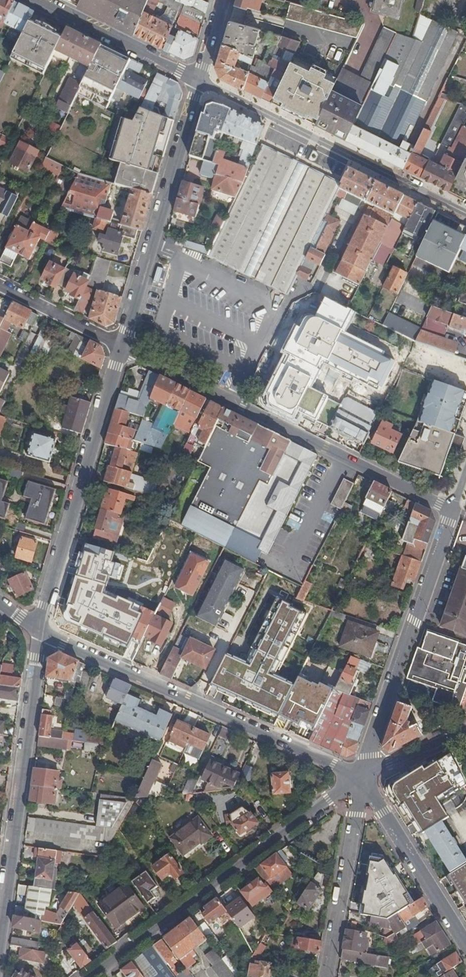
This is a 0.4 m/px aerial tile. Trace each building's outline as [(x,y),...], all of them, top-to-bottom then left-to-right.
[(9,0),(1,0),(0,1),(0,27),(4,29),(6,26),(17,4),(9,0)] [(136,36),(145,13),(150,0),(82,0),(78,7),(136,36)] [(159,20),(154,18),(160,4),(162,0),(150,0),(145,13),(136,36),(165,50),(174,27),(160,20),(159,20)] [(174,1),(172,0),(162,0),(160,4),(169,8),(165,16),(160,20),(174,27),(182,5),(174,1)] [(210,5),(194,0),(175,0),(174,1),(182,5),(185,6),(176,29),(173,36),(177,38),(170,53),(186,61),(194,58),(210,5)] [(288,1),(285,0),(282,0),(277,15),(287,18),(291,2),(288,1)] [(348,141),(398,34),(413,39),(420,15),(424,0),(378,0),(374,10),(378,12),(387,28),(362,80),(344,71),(339,80),(318,126),(348,141)] [(308,24),(315,9),(291,2),(287,18),(308,24)] [(35,13),(17,4),(6,26),(15,31),(24,35),(35,13)] [(174,27),(176,29),(185,6),(182,5),(174,27)] [(308,24),(358,39),(365,24),(315,9),(308,24)] [(46,18),(35,13),(24,35),(21,42),(13,57),(47,73),(54,59),(63,41),(40,29),(46,18)] [(348,141),(406,170),(416,148),(408,144),(458,33),(420,15),(413,39),(398,34),(348,141)] [(68,30),(46,18),(40,29),(63,41),(68,30)] [(222,78),(245,90),(251,73),(236,65),(240,56),(253,63),(258,45),(255,45),(260,29),(230,20),(216,66),(222,78)] [(165,50),(170,53),(177,38),(173,36),(176,29),(174,27),(165,50)] [(102,46),(68,30),(63,41),(54,59),(62,63),(64,58),(80,66),(73,82),(70,81),(56,110),(67,116),(78,95),(102,46)] [(21,42),(24,35),(15,31),(12,37),(21,42)] [(278,47),(283,37),(270,32),(266,41),(272,44),(278,47)] [(294,55),(300,42),(283,37),(278,47),(294,55)] [(273,58),(278,47),(272,44),(264,61),(270,65),(273,58)] [(131,61),(102,46),(78,95),(108,110),(110,106),(116,91),(131,61)] [(273,58),(289,66),(294,57),(294,55),(278,47),(273,58)] [(47,73),(13,57),(11,61),(44,79),(47,73)] [(273,104),(318,126),(339,80),(294,57),(289,66),(273,104)] [(245,90),(273,104),(289,66),(273,58),(270,65),(276,68),(268,86),(265,84),(267,81),(251,73),(245,90)] [(145,68),(131,61),(116,91),(139,102),(147,85),(132,78),(133,74),(140,78),(145,68)] [(159,76),(138,118),(134,126),(132,125),(126,122),(118,147),(127,150),(115,186),(131,191),(153,198),(159,177),(175,125),(163,121),(162,120),(158,111),(154,109),(157,102),(163,91),(162,90),(167,79),(159,76)] [(178,85),(167,79),(162,90),(163,91),(157,102),(167,107),(163,121),(175,125),(183,98),(178,85)] [(36,93),(30,106),(35,109),(42,96),(36,93)] [(223,137),(232,112),(214,103),(204,108),(189,159),(213,166),(217,154),(223,137)] [(465,121),(465,106),(461,105),(442,144),(449,148),(440,166),(433,163),(425,180),(450,193),(465,159),(465,129),(463,127),(465,121)] [(121,111),(110,106),(108,110),(106,112),(118,118),(121,111)] [(406,170),(425,180),(433,163),(422,157),(433,133),(430,131),(432,126),(434,127),(442,111),(436,108),(416,148),(406,170)] [(263,127),(232,112),(223,137),(234,141),(233,143),(238,145),(238,142),(244,144),(242,151),(244,152),(238,170),(221,165),(224,156),(217,154),(213,166),(220,168),(217,177),(243,186),(258,141),(263,127)] [(8,151),(12,142),(3,137),(0,143),(0,147),(8,151)] [(243,186),(234,203),(213,243),(210,250),(246,261),(294,284),(298,277),(311,251),(328,217),(340,192),(344,185),(262,146),(243,186)] [(35,161),(17,152),(10,166),(28,175),(35,161)] [(45,159),(41,168),(58,176),(62,168),(45,159)] [(465,201),(465,159),(450,193),(465,201)] [(404,198),(351,171),(344,185),(340,192),(376,210),(374,213),(366,208),(361,218),(364,219),(352,244),(348,242),(345,247),(349,249),(342,266),(336,263),(331,274),(359,288),(380,246),(404,198)] [(80,176),(78,175),(61,209),(96,220),(111,224),(112,219),(113,218),(110,213),(103,211),(110,185),(80,176)] [(243,186),(217,177),(211,196),(234,203),(243,186)] [(20,194),(0,184),(0,185),(0,210),(0,211),(0,214),(8,218),(20,194)] [(182,184),(173,213),(195,220),(204,191),(182,184)] [(142,233),(153,198),(131,191),(123,222),(121,227),(138,232),(142,233)] [(419,205),(404,198),(380,246),(395,253),(401,240),(405,232),(419,205)] [(436,213),(419,205),(405,232),(413,236),(412,238),(418,240),(424,230),(427,232),(436,213)] [(438,215),(424,244),(420,252),(445,265),(453,269),(456,261),(460,255),(462,250),(465,242),(465,228),(462,226),(438,215)] [(311,251),(324,257),(340,223),(328,217),(311,251)] [(360,217),(348,242),(352,244),(364,219),(361,218),(360,217)] [(123,222),(112,219),(111,224),(121,227),(123,222)] [(0,264),(11,269),(18,256),(34,225),(22,220),(0,264)] [(138,232),(121,227),(111,224),(96,220),(93,230),(101,233),(98,245),(105,247),(103,254),(117,258),(123,239),(134,243),(138,232)] [(45,242),(49,232),(34,225),(18,256),(29,262),(40,240),(45,242)] [(405,232),(401,240),(409,244),(411,241),(417,244),(418,240),(412,238),(413,236),(405,232)] [(210,250),(213,243),(191,236),(188,244),(210,250)] [(166,237),(164,246),(174,248),(173,249),(181,252),(181,253),(204,260),(234,274),(287,299),(294,284),(246,261),(210,250),(188,244),(166,237)] [(401,240),(395,253),(404,258),(410,245),(409,244),(401,240)] [(317,266),(320,268),(325,258),(324,257),(311,251),(298,277),(309,282),(317,266)] [(105,262),(96,259),(88,285),(87,287),(97,289),(105,262)] [(47,285),(56,289),(64,272),(50,265),(42,281),(48,284),(47,285)] [(399,295),(409,275),(394,267),(383,287),(399,295)] [(50,301),(58,304),(63,293),(69,292),(72,294),(72,297),(80,301),(86,289),(87,287),(88,285),(76,278),(66,269),(64,272),(56,289),(50,301)] [(74,313),(81,316),(93,293),(86,289),(80,301),(74,313)] [(115,324),(122,300),(97,293),(89,320),(106,329),(115,324)] [(353,311),(326,297),(316,317),(307,318),(302,328),(297,326),(282,355),(285,356),(266,393),(267,404),(292,416),(297,406),(328,422),(332,415),(335,407),(322,401),(324,398),(309,390),(323,362),(380,390),(394,362),(382,356),(384,351),(343,332),(353,311)] [(12,304),(4,322),(0,329),(0,335),(5,338),(12,325),(23,331),(26,325),(33,328),(38,317),(12,304)] [(432,309),(428,318),(450,326),(453,327),(452,329),(465,334),(465,321),(432,309)] [(389,315),(383,327),(402,337),(415,343),(421,332),(422,330),(389,315)] [(422,330),(421,332),(435,337),(445,340),(450,326),(428,318),(422,330)] [(24,330),(20,339),(26,342),(30,333),(24,330)] [(421,332),(415,343),(431,349),(435,337),(421,332)] [(81,342),(86,345),(87,342),(71,334),(68,339),(73,342),(74,339),(81,342)] [(0,335),(0,355),(8,339),(5,338),(0,335)] [(431,349),(454,357),(458,345),(445,340),(435,337),(431,349)] [(38,338),(29,356),(42,361),(50,344),(38,338)] [(73,357),(81,342),(74,339),(73,342),(67,353),(73,357)] [(99,348),(87,342),(86,345),(81,342),(73,357),(101,371),(105,358),(99,348)] [(8,375),(0,371),(0,393),(8,375)] [(160,378),(151,373),(144,392),(144,393),(144,395),(141,404),(118,397),(115,409),(130,414),(139,416),(144,418),(146,413),(149,406),(160,378)] [(190,393),(160,378),(149,406),(151,407),(155,397),(169,404),(160,423),(156,421),(153,427),(157,429),(152,438),(138,433),(134,442),(140,443),(151,447),(161,450),(168,435),(171,428),(190,393)] [(465,409),(465,393),(438,383),(425,417),(421,416),(418,423),(456,436),(465,409)] [(120,391),(118,397),(141,404),(144,395),(144,393),(129,389),(128,393),(120,391)] [(201,398),(190,393),(171,428),(180,433),(187,418),(190,419),(201,398)] [(81,436),(91,405),(71,399),(61,430),(81,436)] [(362,447),(380,413),(373,409),(372,413),(347,400),(344,401),(335,407),(332,415),(328,422),(329,430),(336,434),(337,433),(353,441),(353,443),(362,447)] [(223,409),(211,403),(197,430),(203,433),(196,447),(203,450),(209,437),(223,409)] [(0,413),(0,417),(8,420),(12,412),(3,407),(0,413)] [(115,409),(107,433),(130,441),(131,441),(134,432),(125,429),(130,414),(115,409)] [(257,426),(223,409),(209,437),(203,450),(198,461),(211,469),(182,525),(202,535),(257,426)] [(5,425),(8,420),(0,417),(0,436),(5,425)] [(418,423),(417,423),(397,462),(441,477),(452,448),(456,436),(418,423)] [(157,429),(153,427),(144,424),(141,424),(138,433),(152,438),(157,429)] [(388,431),(391,431),(392,429),(382,425),(377,436),(382,439),(383,437),(385,437),(388,431)] [(272,433),(257,426),(202,535),(224,547),(241,516),(258,483),(268,488),(290,443),(272,433)] [(392,432),(391,431),(388,431),(385,437),(383,437),(382,439),(377,436),(372,445),(377,448),(378,446),(386,451),(386,452),(392,455),(397,446),(392,443),(393,441),(391,440),(393,436),(393,435),(392,432)] [(107,433),(104,445),(127,453),(130,441),(107,433)] [(185,444),(184,448),(190,451),(197,437),(190,433),(185,444)] [(55,441),(32,434),(26,457),(48,464),(55,441)] [(168,435),(161,450),(180,456),(184,448),(185,444),(168,435)] [(400,440),(393,436),(391,440),(393,441),(392,443),(397,446),(400,440)] [(465,439),(456,436),(452,448),(460,451),(465,439)] [(140,443),(138,450),(149,454),(151,447),(140,443)] [(268,488),(294,501),(317,455),(290,443),(268,488)] [(104,445),(102,453),(112,457),(109,469),(130,475),(136,456),(127,453),(104,445)] [(108,468),(104,483),(110,485),(129,490),(132,491),(149,497),(150,497),(153,486),(154,487),(156,482),(152,481),(151,482),(142,479),(141,481),(129,477),(130,475),(109,469),(108,468)] [(21,475),(10,471),(8,479),(17,481),(19,480),(20,477),(20,478),(21,475)] [(343,506),(353,485),(343,479),(330,506),(340,511),(343,506)] [(47,503),(50,504),(54,491),(27,483),(23,498),(31,501),(25,520),(43,526),(47,514),(44,514),(47,503)] [(391,493),(374,484),(366,500),(383,508),(386,502),(391,493)] [(110,485),(107,491),(127,496),(129,490),(110,485)] [(149,497),(132,491),(129,490),(127,496),(135,499),(134,503),(126,501),(124,507),(131,509),(132,505),(144,508),(145,503),(153,505),(155,499),(150,497),(149,497)] [(117,516),(121,517),(124,507),(126,501),(134,503),(135,499),(127,496),(107,491),(101,511),(117,516)] [(383,508),(366,500),(363,506),(380,515),(380,514),(383,508)] [(429,512),(405,500),(402,508),(412,513),(411,516),(407,514),(405,517),(409,519),(407,525),(403,528),(401,531),(400,534),(402,537),(400,541),(402,542),(402,544),(405,546),(403,552),(396,550),(394,554),(401,557),(420,564),(435,523),(429,512)] [(383,508),(380,514),(387,518),(393,505),(386,502),(383,508)] [(343,506),(340,511),(336,519),(344,522),(350,509),(343,506)] [(115,521),(117,516),(101,511),(99,511),(94,530),(97,531),(95,539),(107,542),(109,538),(105,536),(111,519),(115,521)] [(111,519),(105,536),(109,538),(107,542),(107,544),(115,546),(124,518),(121,517),(117,516),(115,521),(111,519)] [(25,526),(16,524),(14,532),(22,534),(25,526)] [(94,530),(91,539),(107,544),(107,542),(95,539),(97,531),(94,530)] [(35,544),(20,539),(14,558),(30,563),(35,544)] [(115,552),(86,544),(66,611),(65,617),(66,620),(70,622),(127,646),(132,637),(141,643),(144,637),(154,617),(156,613),(106,590),(115,552)] [(412,589),(420,564),(401,557),(391,588),(404,592),(406,584),(409,585),(408,588),(412,589)] [(9,561),(2,558),(0,564),(0,571),(4,573),(9,561)] [(237,574),(239,570),(225,563),(197,620),(215,629),(240,576),(237,574)] [(444,616),(465,624),(465,572),(460,570),(451,595),(449,594),(446,603),(448,604),(444,616)] [(23,575),(8,582),(15,599),(31,591),(23,575)] [(304,584),(301,589),(296,600),(303,603),(311,587),(304,584)] [(159,607),(156,613),(167,618),(174,606),(162,600),(159,607)] [(308,615),(278,601),(247,668),(225,657),(211,688),(279,719),(279,718),(294,686),(278,679),(308,615)] [(444,616),(440,628),(465,636),(465,624),(444,616)] [(154,617),(144,637),(155,642),(154,644),(161,647),(171,626),(154,617)] [(377,635),(348,625),(340,647),(367,656),(371,642),(375,643),(377,635)] [(465,647),(427,634),(422,650),(417,649),(407,679),(436,689),(432,703),(457,711),(457,715),(459,717),(465,713),(465,647)] [(186,640),(179,637),(173,649),(180,652),(186,640)] [(160,676),(172,681),(182,660),(205,672),(214,653),(186,639),(186,640),(180,652),(173,649),(160,676)] [(376,644),(375,643),(371,642),(367,656),(371,658),(376,644)] [(78,684),(82,665),(59,655),(49,660),(46,677),(68,682),(63,700),(69,701),(74,682),(78,684)] [(360,662),(349,659),(341,675),(332,692),(348,697),(350,694),(354,696),(357,689),(353,687),(359,672),(356,670),(360,662)] [(86,667),(82,665),(78,684),(88,685),(91,674),(84,673),(86,667)] [(299,676),(294,686),(279,718),(299,728),(302,722),(315,728),(329,698),(332,692),(299,676)] [(20,688),(21,680),(0,677),(0,686),(20,688)] [(129,687),(114,680),(105,699),(121,706),(126,696),(129,687)] [(18,701),(20,688),(0,686),(0,698),(18,701)] [(121,706),(114,721),(140,733),(139,736),(158,745),(167,724),(155,718),(135,708),(138,701),(126,696),(121,706)] [(69,701),(63,700),(55,698),(54,706),(67,709),(69,701)] [(333,754),(340,757),(356,708),(329,698),(315,728),(309,743),(325,750),(329,742),(336,745),(333,754)] [(355,756),(372,705),(358,701),(356,708),(340,757),(345,759),(355,756)] [(388,754),(421,737),(416,727),(410,731),(407,729),(408,725),(405,724),(410,710),(397,706),(382,750),(388,754)] [(42,711),(38,738),(68,742),(84,744),(99,746),(103,746),(106,740),(88,737),(77,736),(61,734),(50,732),(52,717),(50,717),(50,712),(42,711)] [(158,711),(155,718),(167,724),(170,716),(158,711)] [(166,746),(182,753),(186,744),(192,730),(176,722),(166,746)] [(3,736),(13,738),(14,729),(9,726),(9,727),(3,724),(3,736)] [(221,728),(217,737),(229,742),(233,733),(221,728)] [(192,730),(186,744),(202,752),(208,737),(192,730)] [(38,738),(37,746),(67,750),(68,742),(38,738)] [(99,746),(84,744),(83,752),(96,753),(98,752),(99,746)] [(186,744),(182,753),(198,761),(202,752),(186,744)] [(458,750),(451,754),(457,767),(464,763),(458,750)] [(151,761),(148,769),(157,773),(161,765),(151,761)] [(212,785),(209,792),(220,790),(227,775),(208,766),(201,780),(207,783),(212,785)] [(254,771),(246,767),(240,779),(249,783),(254,771)] [(157,773),(148,769),(137,796),(134,801),(163,797),(165,792),(152,786),(153,781),(157,773)] [(34,771),(32,787),(56,790),(60,791),(62,781),(57,780),(58,774),(34,771)] [(288,773),(271,775),(273,795),(290,794),(288,773)] [(182,795),(190,794),(191,794),(197,779),(190,776),(182,795)] [(153,781),(152,786),(165,792),(167,787),(153,781)] [(209,792),(212,785),(207,783),(202,792),(209,792)] [(437,787),(420,783),(415,805),(431,810),(432,806),(433,802),(435,794),(437,787)] [(32,787),(30,802),(53,805),(56,790),(32,787)] [(246,803),(256,796),(249,787),(236,788),(246,803)] [(190,794),(204,812),(210,807),(200,793),(191,794),(190,794)] [(442,804),(444,797),(435,794),(433,802),(436,803),(442,804)] [(132,805),(134,801),(127,800),(102,796),(97,827),(118,829),(127,815),(132,805)] [(224,804),(227,811),(235,808),(232,801),(224,804)] [(132,805),(127,815),(131,817),(137,807),(132,805)] [(240,835),(256,825),(249,813),(242,808),(231,815),(232,824),(240,835)] [(28,817),(27,830),(104,842),(104,840),(111,841),(118,829),(97,827),(28,817)] [(198,818),(171,839),(184,855),(201,843),(202,844),(212,836),(198,818)] [(465,865),(465,860),(457,846),(459,844),(455,837),(453,839),(443,822),(425,833),(450,875),(465,865)] [(52,891),(54,891),(58,864),(63,865),(65,852),(38,848),(37,859),(33,888),(52,891)] [(386,852),(364,857),(368,876),(371,875),(372,879),(365,880),(367,889),(392,884),(389,872),(390,871),(386,852)] [(276,854),(283,863),(286,867),(287,866),(277,853),(276,854)] [(276,854),(256,869),(261,876),(270,889),(275,885),(270,878),(286,867),(283,863),(276,854)] [(170,856),(154,868),(163,880),(171,874),(176,880),(183,874),(170,856)] [(286,867),(270,878),(275,885),(270,889),(274,894),(282,888),(280,885),(294,875),(287,866),(286,867)] [(256,869),(251,873),(256,880),(242,890),(255,909),(272,897),(268,890),(259,878),(261,876),(256,869)] [(134,882),(149,903),(156,897),(152,892),(158,888),(147,872),(134,882)] [(268,890),(270,889),(261,876),(259,878),(268,890)] [(125,922),(145,907),(127,884),(99,905),(117,928),(125,922)] [(310,884),(297,904),(309,911),(321,892),(310,884)] [(172,901),(178,897),(169,885),(163,889),(172,901)] [(18,895),(28,896),(29,887),(19,886),(18,895)] [(27,908),(16,907),(15,917),(25,918),(26,914),(51,919),(49,923),(61,926),(61,925),(74,904),(80,895),(68,893),(60,907),(61,908),(57,914),(46,910),(46,907),(50,908),(52,891),(33,888),(29,887),(28,896),(27,908)] [(408,908),(419,901),(411,887),(400,894),(408,908)] [(108,949),(116,943),(80,895),(74,904),(108,949)] [(218,897),(204,908),(206,910),(202,913),(202,916),(202,917),(204,919),(206,919),(211,916),(214,921),(228,910),(218,897)] [(427,908),(422,899),(419,901),(408,908),(397,915),(404,927),(396,932),(399,937),(409,931),(415,927),(410,919),(413,917),(427,908)] [(147,910),(145,907),(125,922),(127,924),(147,910)] [(197,913),(191,918),(198,927),(204,922),(197,913)] [(51,919),(26,914),(25,918),(40,921),(49,923),(51,919)] [(404,927),(397,915),(388,920),(373,917),(372,925),(384,927),(383,930),(382,937),(387,939),(389,940),(392,941),(399,937),(396,932),(404,927)] [(372,925),(373,917),(369,916),(367,927),(383,930),(384,927),(372,925)] [(15,917),(13,928),(38,932),(40,921),(25,918),(15,917)] [(413,917),(410,919),(415,927),(419,925),(413,917)] [(191,918),(165,937),(190,970),(195,966),(193,964),(196,962),(190,953),(207,940),(198,927),(191,918)] [(441,930),(437,923),(412,939),(416,946),(429,938),(441,930)] [(346,930),(343,949),(364,953),(367,934),(346,930)] [(450,944),(441,930),(429,938),(433,946),(437,952),(450,944)] [(12,937),(11,945),(21,948),(30,950),(31,945),(32,942),(12,937)] [(319,952),(321,942),(299,938),(299,941),(292,940),(291,947),(319,952)] [(415,946),(419,954),(433,946),(429,938),(416,946),(415,946)] [(162,940),(155,946),(169,965),(171,967),(173,965),(170,960),(174,957),(162,940)] [(261,942),(252,958),(260,959),(268,945),(261,942)] [(82,969),(91,962),(77,945),(69,952),(82,969)] [(133,962),(144,976),(175,976),(167,966),(169,965),(155,946),(133,962)] [(42,964),(44,953),(38,952),(30,950),(21,948),(19,959),(42,964)] [(220,976),(235,976),(214,948),(205,954),(213,965),(212,966),(220,976)] [(343,949),(341,959),(372,964),(374,955),(364,953),(343,949)] [(455,953),(432,967),(438,976),(462,963),(455,953)] [(388,957),(374,955),(372,964),(387,967),(388,957)] [(122,970),(128,976),(144,976),(133,962),(122,970)] [(261,962),(261,966),(251,964),(249,976),(255,976),(270,976),(272,964),(261,962)] [(428,970),(432,976),(438,976),(432,967),(428,970)]
